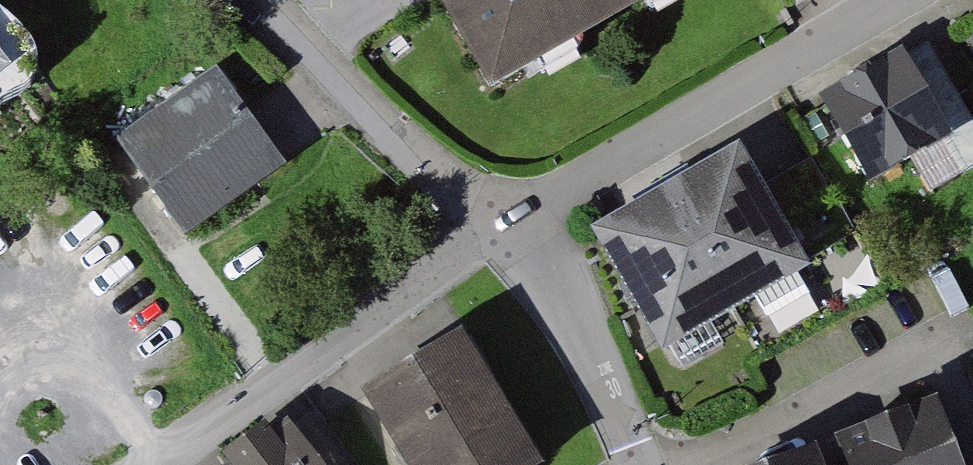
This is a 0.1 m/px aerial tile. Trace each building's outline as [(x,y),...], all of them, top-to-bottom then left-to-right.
[(492,90),(652,0),(441,0),(492,90)] [(20,67),(0,42),(0,83),(20,67)] [(945,148),(892,59),(809,108),(861,197),(945,148)] [(222,66),(120,135),(185,231),(287,162),(265,130),(222,66)] [(804,267),(732,147),(585,234),(658,354),(804,267)] [(456,347),(365,401),(403,464),(525,464),(456,347)] [(831,450),(837,464),(955,464),(934,411),(831,450)] [(831,450),(792,464),(837,464),(831,450)] [(266,453),(250,464),(276,464),(266,453)]
